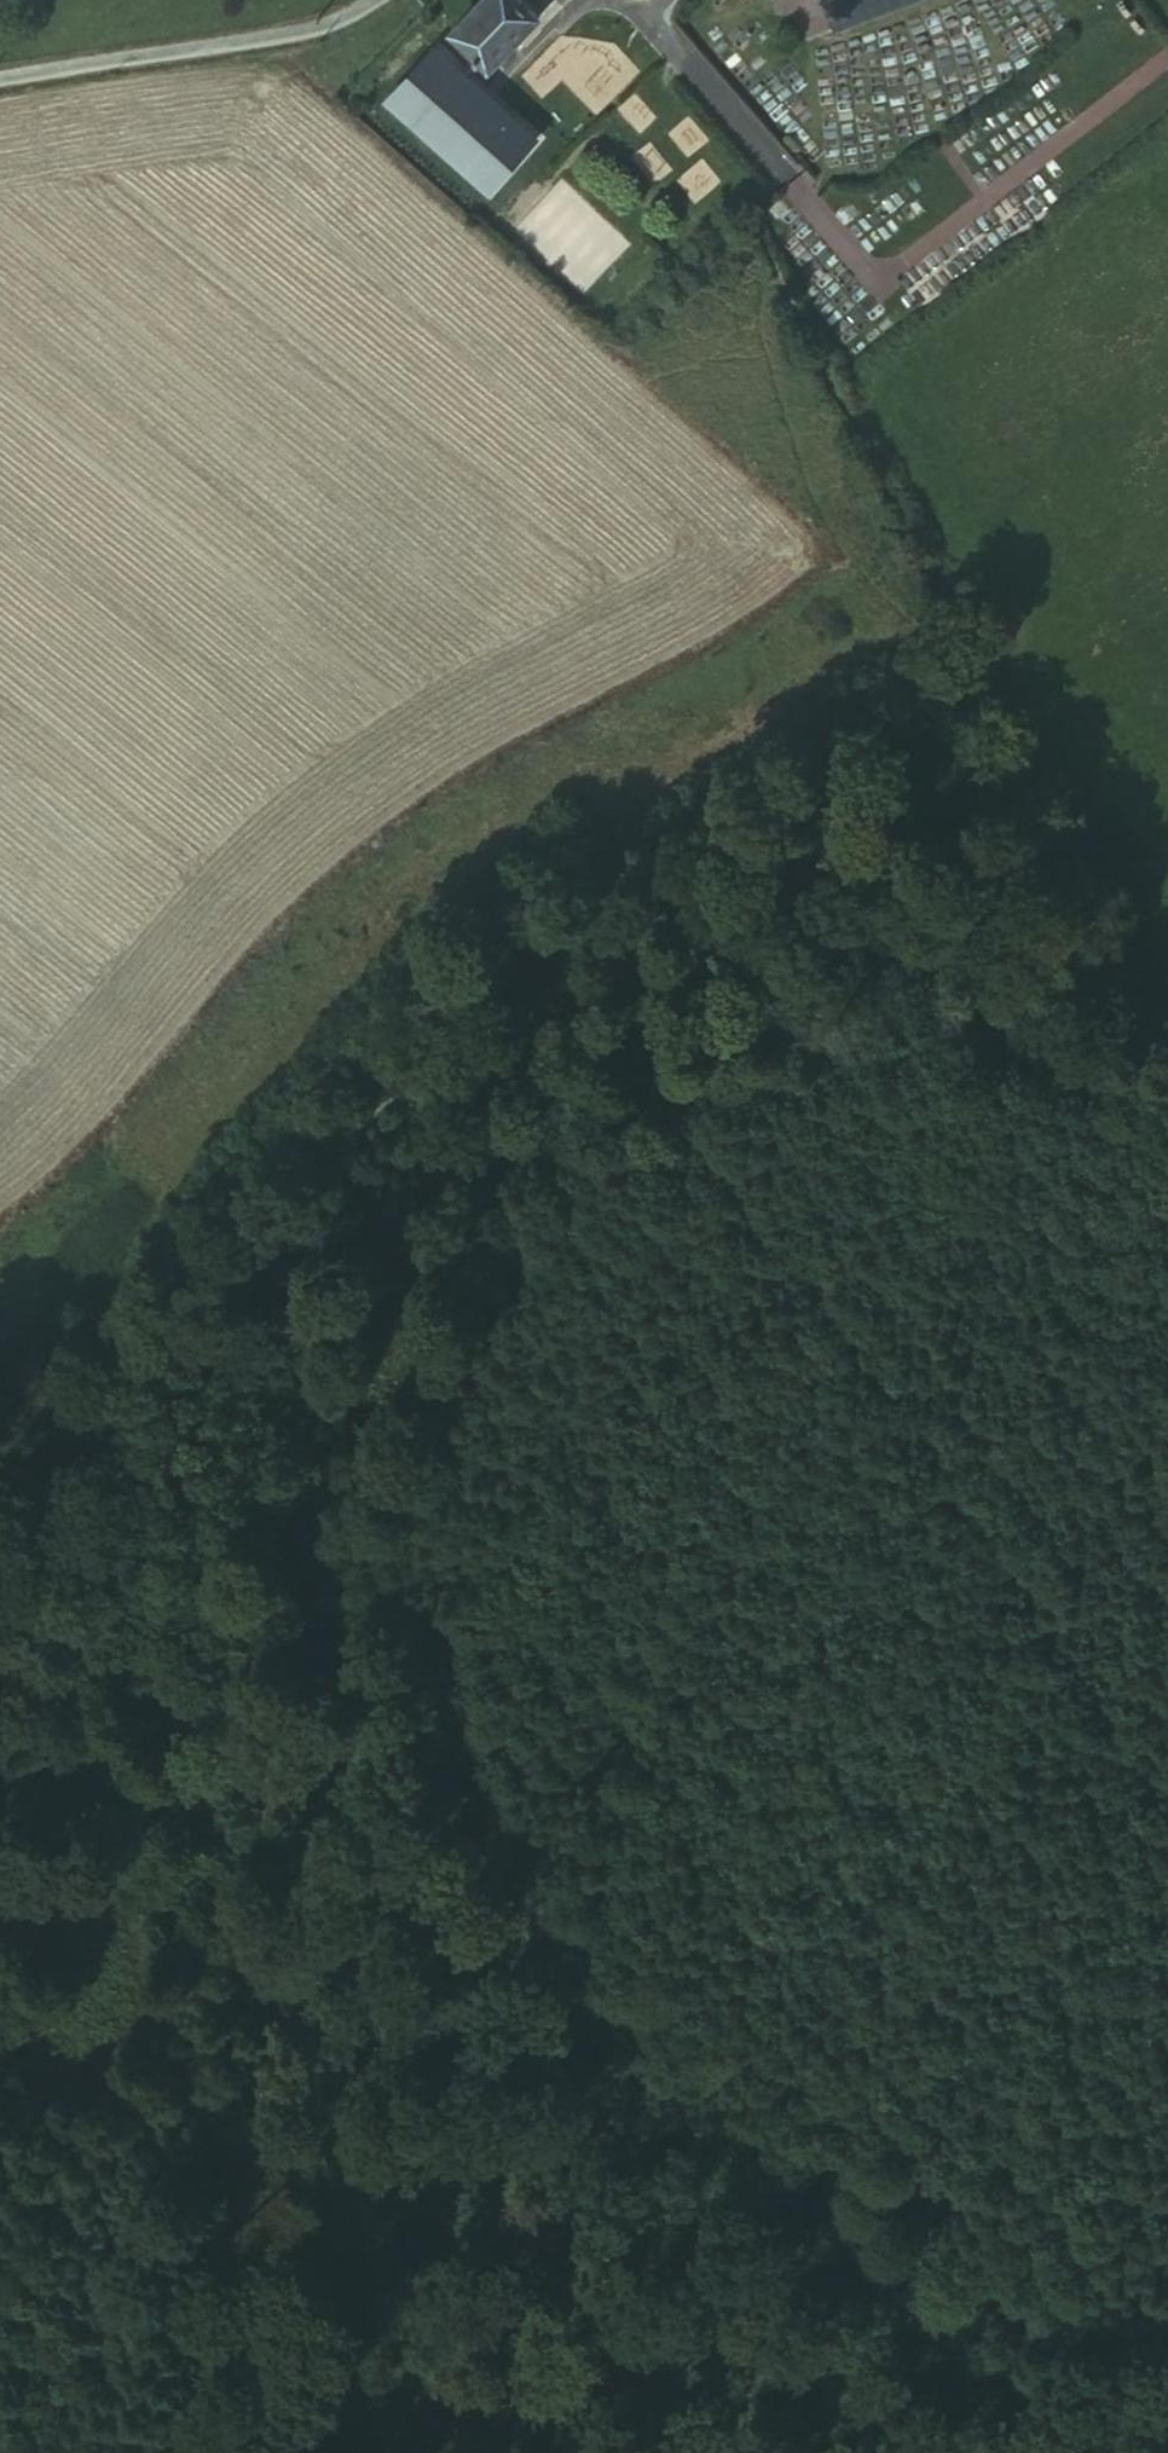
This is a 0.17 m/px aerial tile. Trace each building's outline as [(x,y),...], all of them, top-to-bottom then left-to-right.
[(545,19),(524,0),(490,0),(455,36),(494,73),(545,19)] [(826,42),(834,38),(832,32),(852,25),(854,31),(864,29),(862,23),(883,15),(885,20),(896,16),(894,10),(915,3),(917,8),(926,4),(924,0),(812,0),(826,42)]
